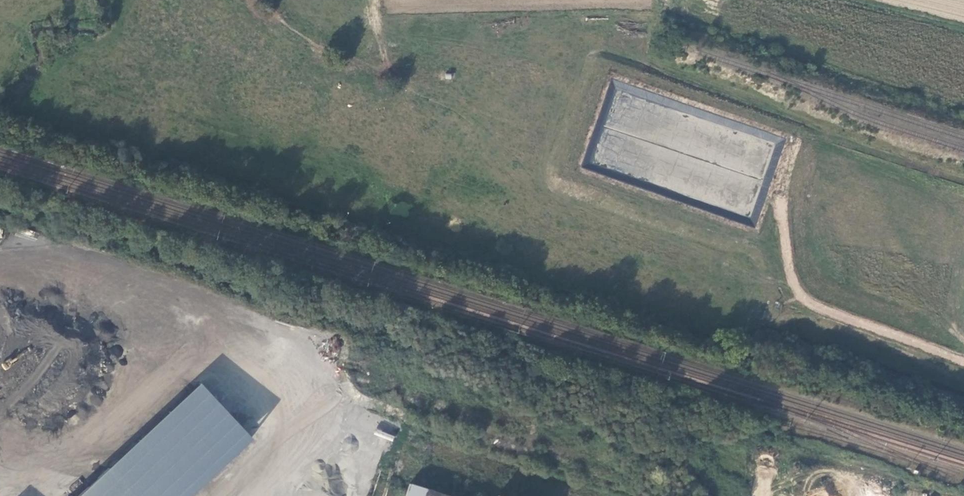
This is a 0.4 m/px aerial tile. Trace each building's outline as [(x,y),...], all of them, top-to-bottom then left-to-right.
[(614,145),(624,152),(612,160),(607,157),(598,170),(723,204),(729,183),(758,191),(767,155),(778,158),(784,138),(765,133),(759,137),(757,143),(750,141),(751,138),(729,132),(719,116),(642,95),(644,96),(630,105),(629,108),(634,109),(633,113),(621,121),(620,120),(617,130),(626,133),(624,138),(614,145)] [(761,185),(758,202),(765,203),(767,186),(761,185)] [(188,400),(112,469),(137,495),(195,495),(255,440),(204,385),(188,400)] [(112,469),(83,495),(137,495),(112,469)] [(411,484),(407,495),(451,495),(411,484)]
